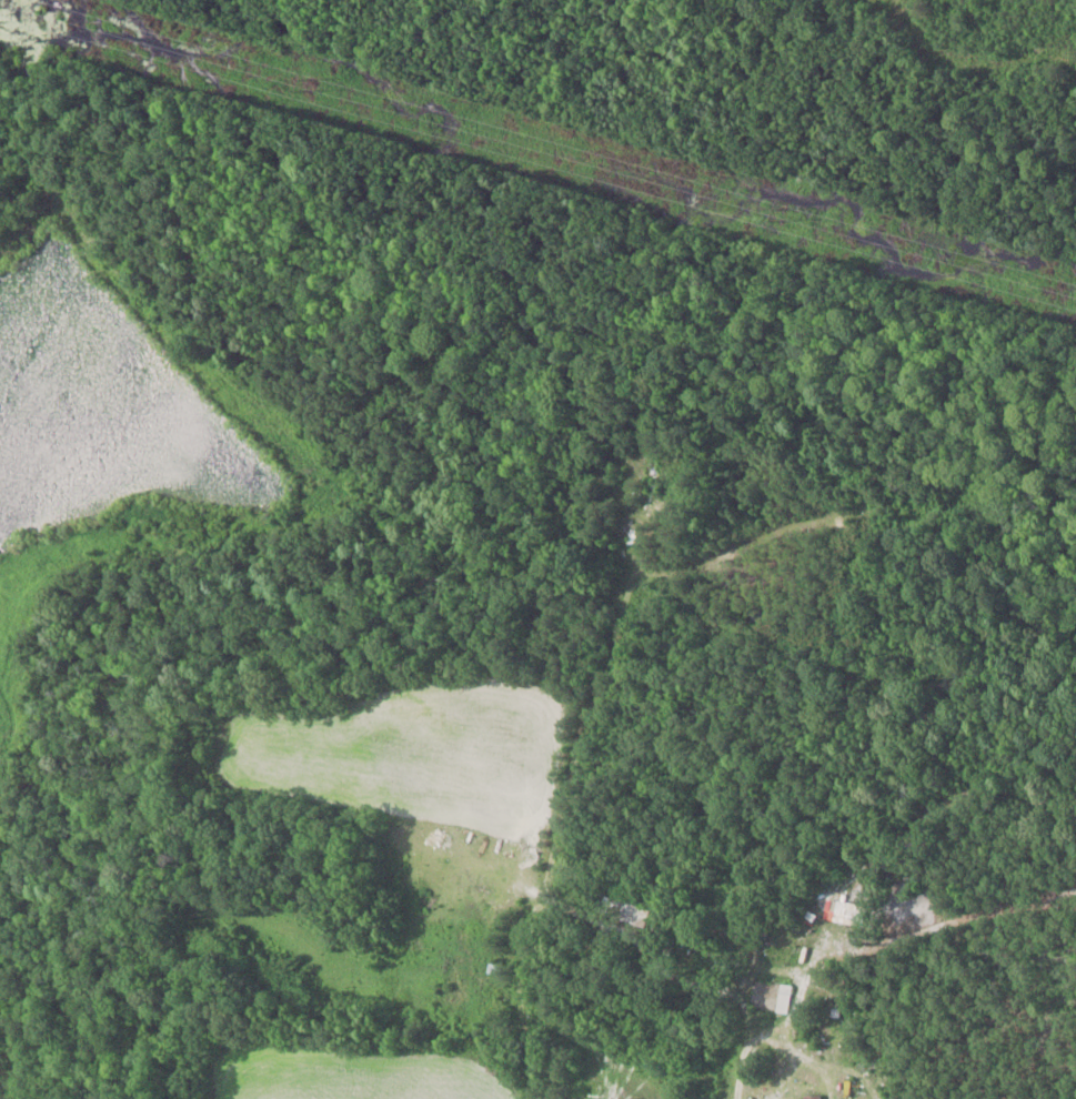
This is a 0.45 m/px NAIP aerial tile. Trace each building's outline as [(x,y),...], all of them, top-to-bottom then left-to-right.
[(607,915),(646,929),(652,910),(613,897),(607,915)] [(490,973),(497,973),(498,961),(491,960),(490,973)] [(790,1012),(791,984),(779,984),(779,1012),(790,1012)]
